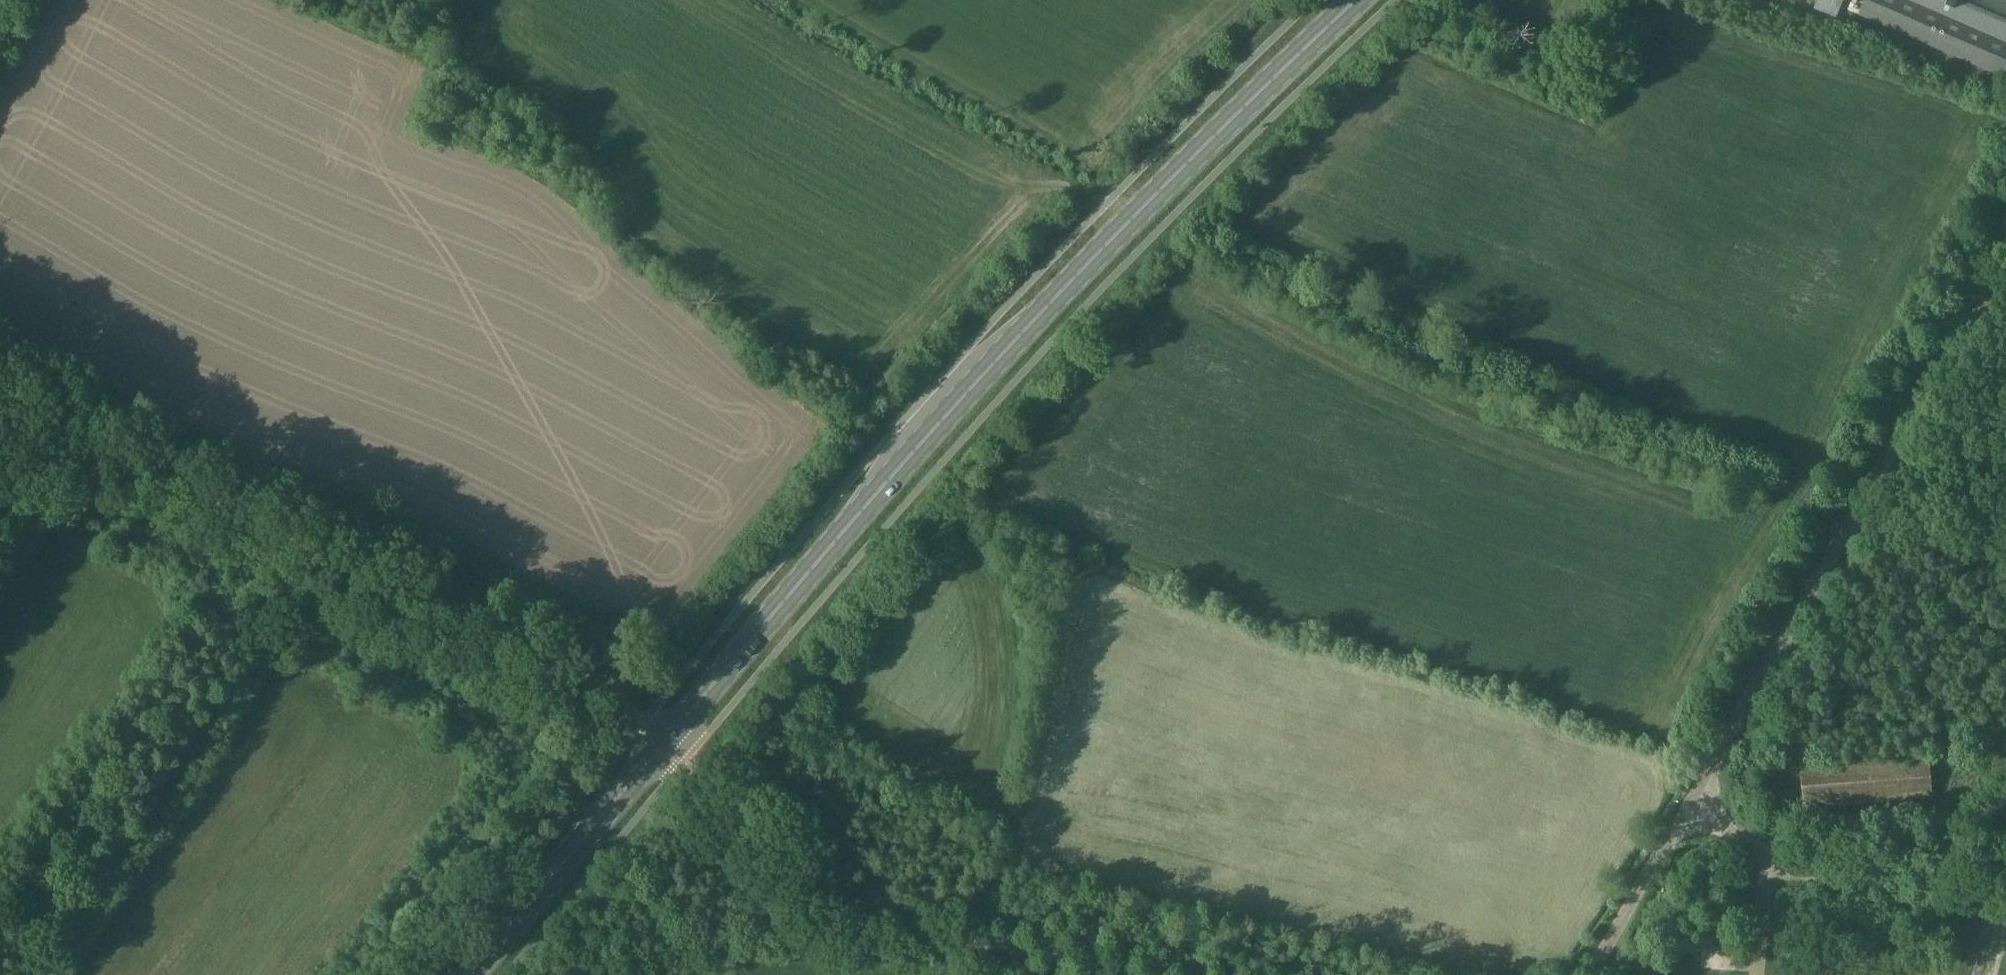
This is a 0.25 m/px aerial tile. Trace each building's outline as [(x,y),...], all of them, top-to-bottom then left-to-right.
[(2005,77),(2005,1),(2004,0),(1867,0),(1860,15),(2005,77)] [(1933,797),(1929,757),(1801,768),(1805,809),(1933,797)] [(566,771),(571,776),(577,769),(571,765),(566,771)]
